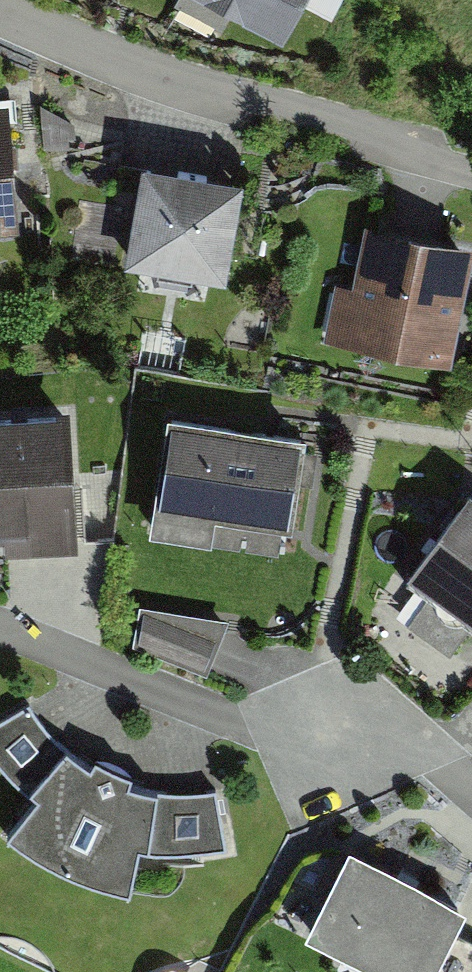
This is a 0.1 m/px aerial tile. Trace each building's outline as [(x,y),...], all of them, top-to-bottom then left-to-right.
[(284,38),(303,0),(210,0),(284,38)] [(0,99),(0,232),(19,231),(18,216),(14,162),(9,99),(0,99)] [(244,173),(142,156),(124,260),(226,277),(244,173)] [(353,290),(336,287),(324,344),(450,370),(471,262),(471,253),(365,231),(353,290)] [(0,405),(0,539),(4,539),(5,556),(78,552),(70,401),(0,405)] [(306,444),(167,423),(149,542),(210,552),(215,525),(292,537),(306,444)] [(468,498),(405,583),(428,600),(471,631),(471,632),(471,500),(468,498)] [(407,629),(450,660),(471,631),(428,600),(407,629)] [(229,617),(139,603),(132,646),(206,675),(229,617)] [(0,719),(0,757),(3,761),(19,778),(30,787),(39,792),(8,829),(25,843),(48,857),(65,867),(83,874),(109,883),(130,887),(139,839),(149,843),(163,846),(186,847),(205,846),(224,843),(214,783),(197,786),(186,787),(159,786),(130,780),(134,771),(114,763),(96,753),(91,761),(68,743),(50,722),(44,714),(35,699),(0,719)] [(349,842),(305,931),(387,971),(429,971),(465,900),(349,842)]
